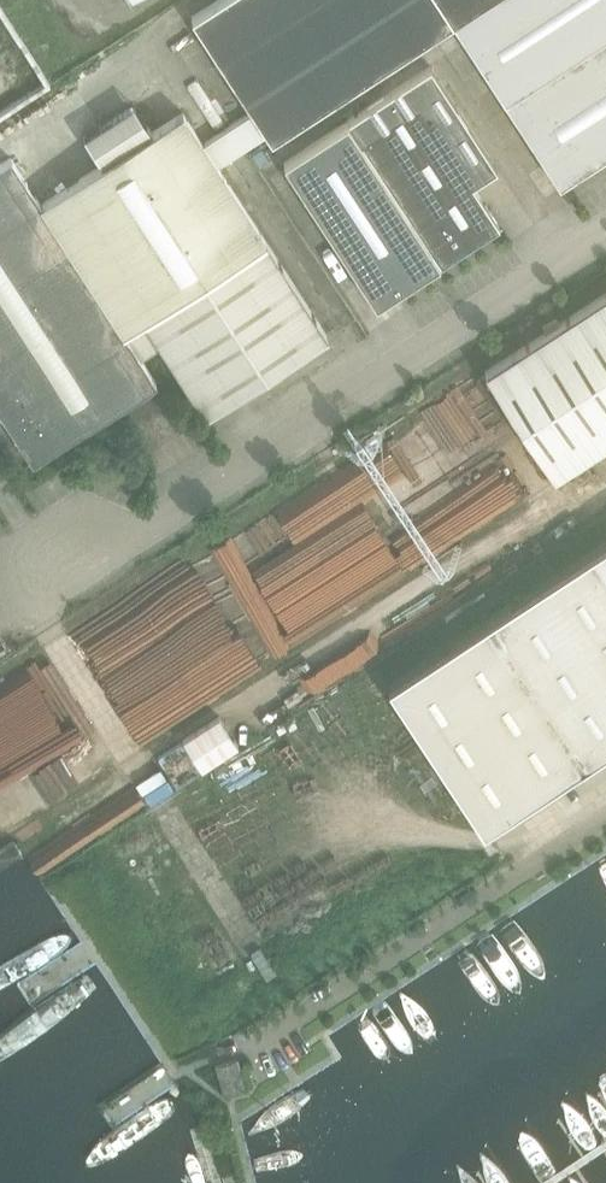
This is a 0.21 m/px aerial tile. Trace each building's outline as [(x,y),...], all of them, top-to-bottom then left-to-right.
[(192,17),(253,111),(267,132),(271,139),(453,21),(560,186),(605,156),(605,0),(218,0),(192,17)] [(429,66),(345,122),(438,266),(499,225),(486,205),(472,184),(497,167),(429,66)] [(0,165),(0,412),(3,417),(17,439),(33,462),(115,409),(155,383),(156,382),(140,358),(160,345),(206,415),(327,336),(326,334),(314,316),(217,165),(267,132),(253,111),(203,143),(183,112),(152,132),(102,165),(41,204),(24,178),(11,158),(0,165)] [(397,292),(438,266),(345,122),(284,162),(363,284),(374,302),(376,304),(379,302),(394,292),(395,292),(397,291),(397,292)] [(502,398),(553,477),(605,442),(605,294),(559,324),(556,318),(543,326),(547,332),(485,372),(486,374),(477,381),(492,404),(502,398)] [(383,300),(372,310),(389,327),(400,318),(383,300)] [(349,440),(323,451),(328,463),(354,452),(349,440)] [(335,481),(312,495),(342,542),(365,528),(335,481)] [(488,618),(584,761),(605,747),(605,540),(488,618)] [(584,761),(488,618),(388,684),(483,827),(584,761)] [(201,769),(238,745),(219,716),(182,740),(201,769)] [(212,828),(234,819),(220,786),(199,794),(212,828)] [(278,956),(295,983),(306,976),(289,949),(278,956)] [(261,1001),(288,989),(276,962),(249,974),(261,1001)] [(227,1098),(245,1092),(235,1059),(216,1065),(227,1098)] [(89,1182),(93,1182),(189,1119),(171,1091),(71,1157),(89,1182)]
